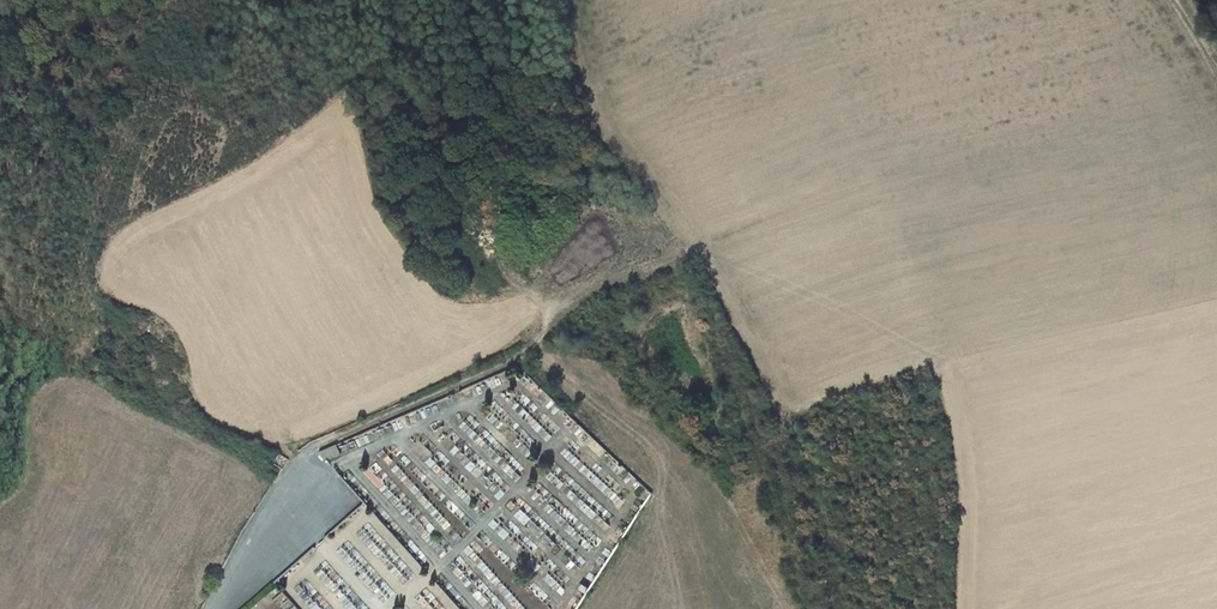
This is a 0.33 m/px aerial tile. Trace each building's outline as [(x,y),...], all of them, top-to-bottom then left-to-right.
[(338,445),(318,453),(326,462),(342,455),(338,445)] [(274,462),(284,469),(290,460),(280,453),(274,462)]
